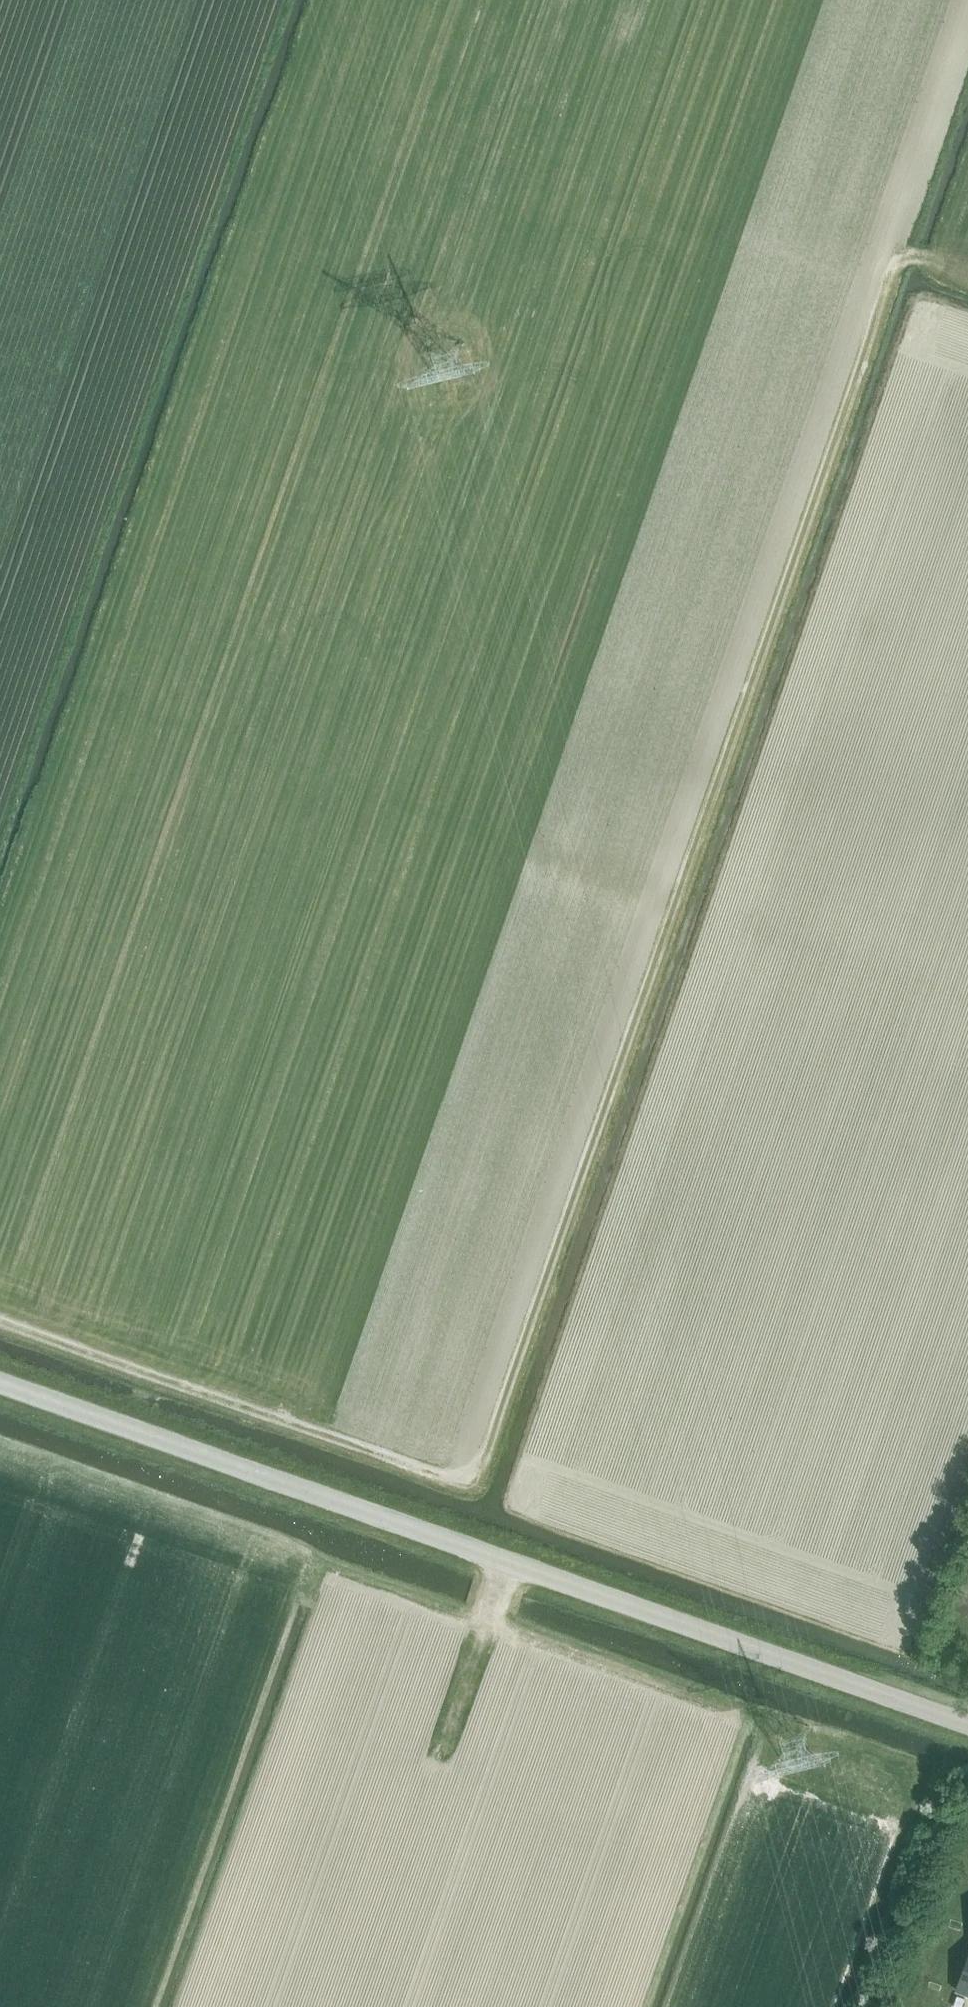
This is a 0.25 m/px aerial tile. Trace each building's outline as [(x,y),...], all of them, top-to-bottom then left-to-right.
[(959,1991),(967,1994),(967,1965),(959,1991)]
